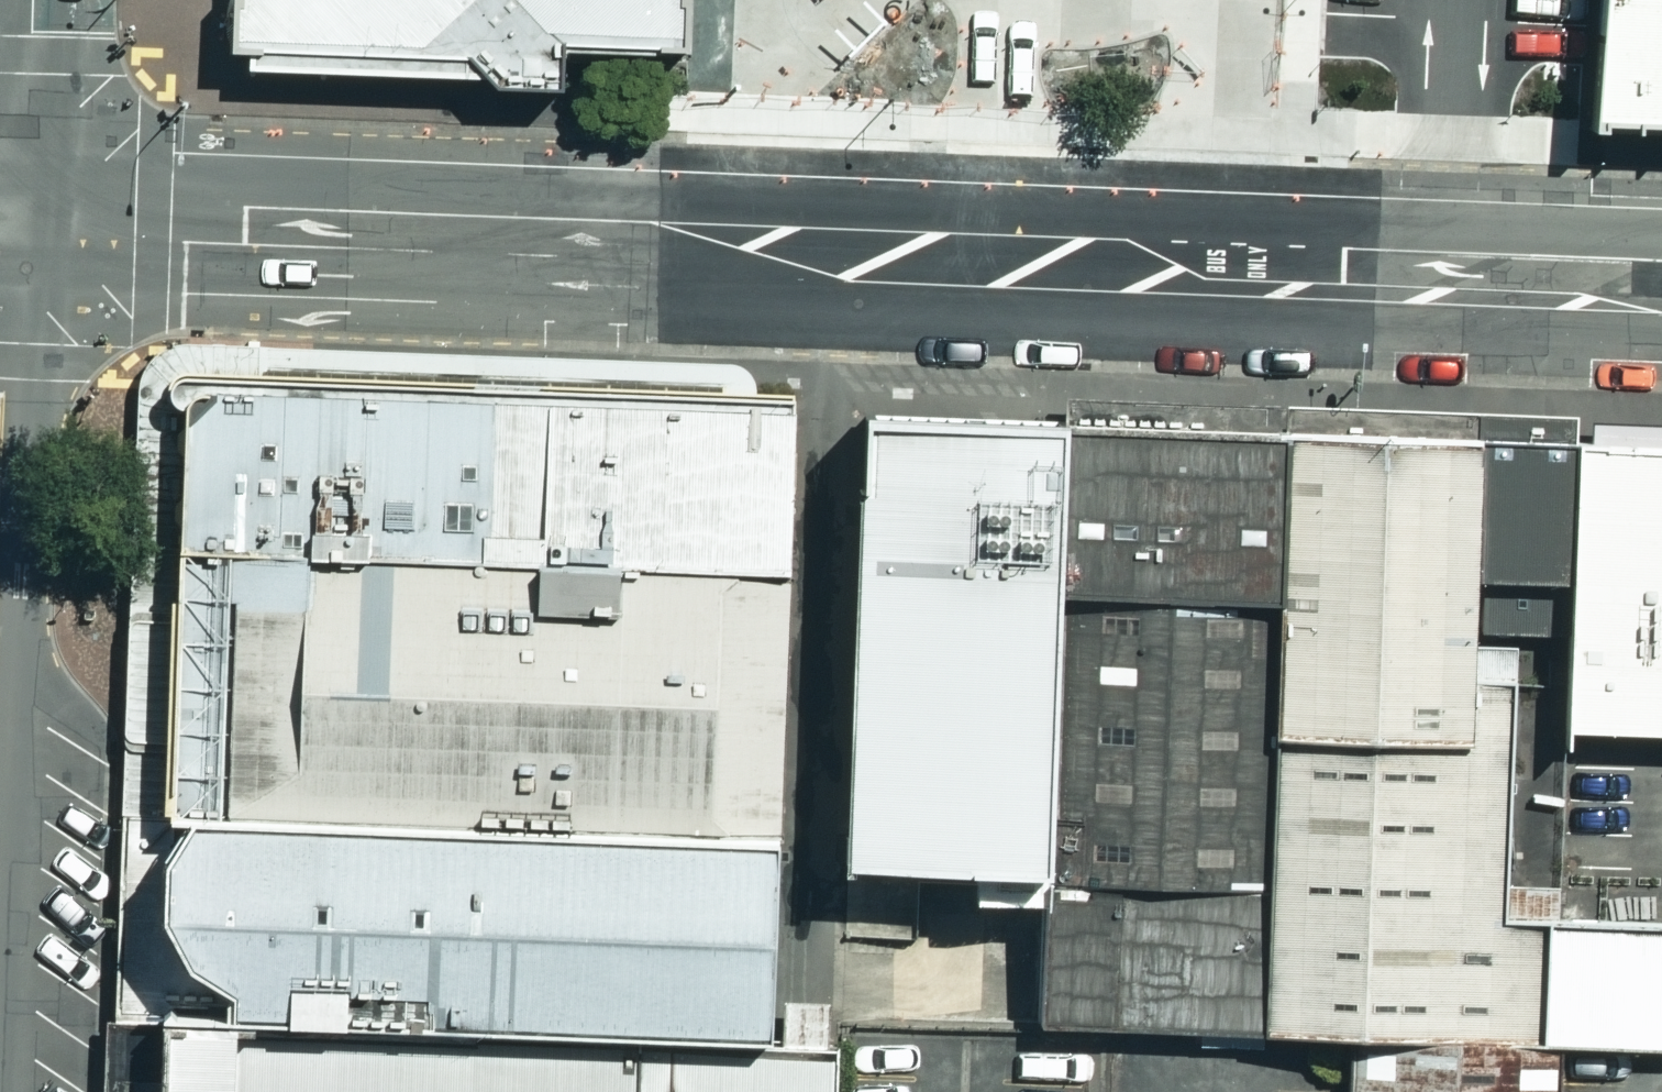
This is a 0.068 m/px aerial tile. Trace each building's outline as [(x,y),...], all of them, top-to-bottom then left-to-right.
[(231,55),(253,56),(252,71),(392,76),(406,63),(470,64),(494,92),(559,94),(560,51),(683,54),(685,0),(233,0),(231,55)] [(1587,126),(1661,128),(1661,0),(1591,0),(1587,126)] [(124,810),(160,811),(173,370),(754,382),(753,372),(745,361),(732,355),(178,338),(161,346),(148,358),(140,371),(139,384),(124,810)] [(754,382),(173,370),(160,811),(780,825),(795,383),(754,382)] [(1067,407),(853,402),(844,869),(1051,872),(1067,407)] [(1067,407),(1051,872),(1046,1032),(1268,1039),(1289,417),(1067,407)] [(1485,423),(1289,417),(1268,1039),(1351,1042),(1537,1048),(1542,911),(1509,910),(1518,639),(1478,637),(1478,628),(1485,423)] [(1485,423),(1478,628),(1576,631),(1583,427),(1485,423)] [(1583,427),(1576,631),(1573,727),(1661,730),(1661,429),(1583,427)] [(118,1000),(155,999),(160,811),(124,810),(118,1000)] [(780,825),(160,811),(155,999),(775,1003),(780,825)] [(1542,911),(1537,1048),(1555,1049),(1661,1052),(1661,915),(1542,911)] [(155,999),(118,1000),(107,1001),(104,1091),(153,1091),(155,999)] [(155,999),(153,1091),(814,1091),(814,1004),(775,1003),(155,999)] [(1351,1042),(1349,1091),(1554,1091),(1555,1049),(1537,1048),(1351,1042)]
